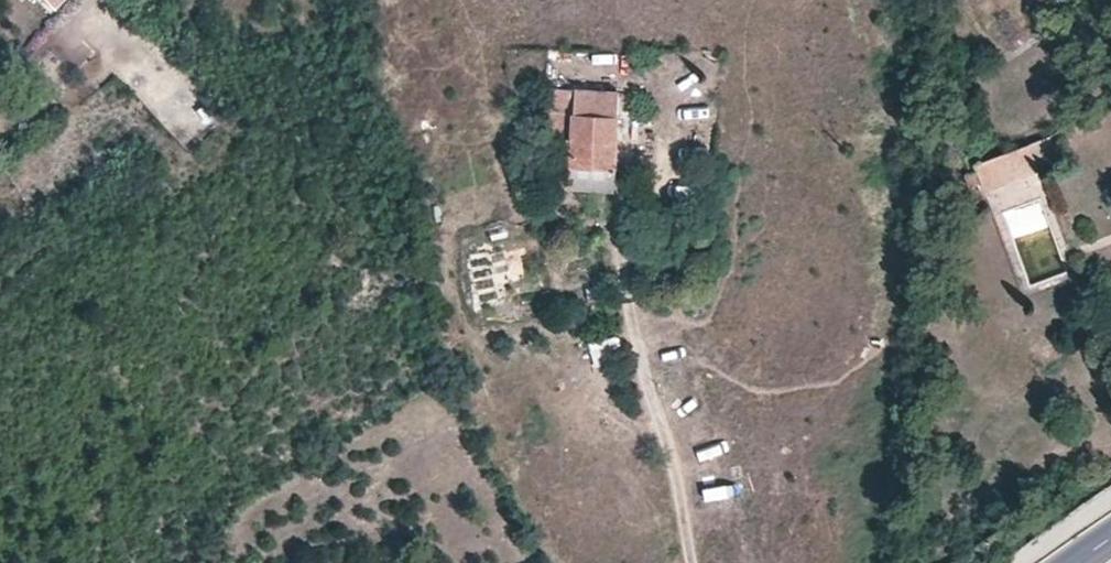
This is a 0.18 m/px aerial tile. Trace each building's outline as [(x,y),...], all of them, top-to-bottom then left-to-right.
[(610,88),(549,87),(548,143),(568,144),(568,172),(573,173),(573,192),(596,192),(618,192),(620,88),(618,88),(617,81),(610,81),(610,88)] [(1007,171),(1010,178),(1026,169),(1014,144),(964,169),(967,177),(955,183),(961,194),(973,188),(976,194),(985,190),(982,183),(1007,171)] [(985,190),(1010,178),(1007,171),(982,183),(985,190)]
